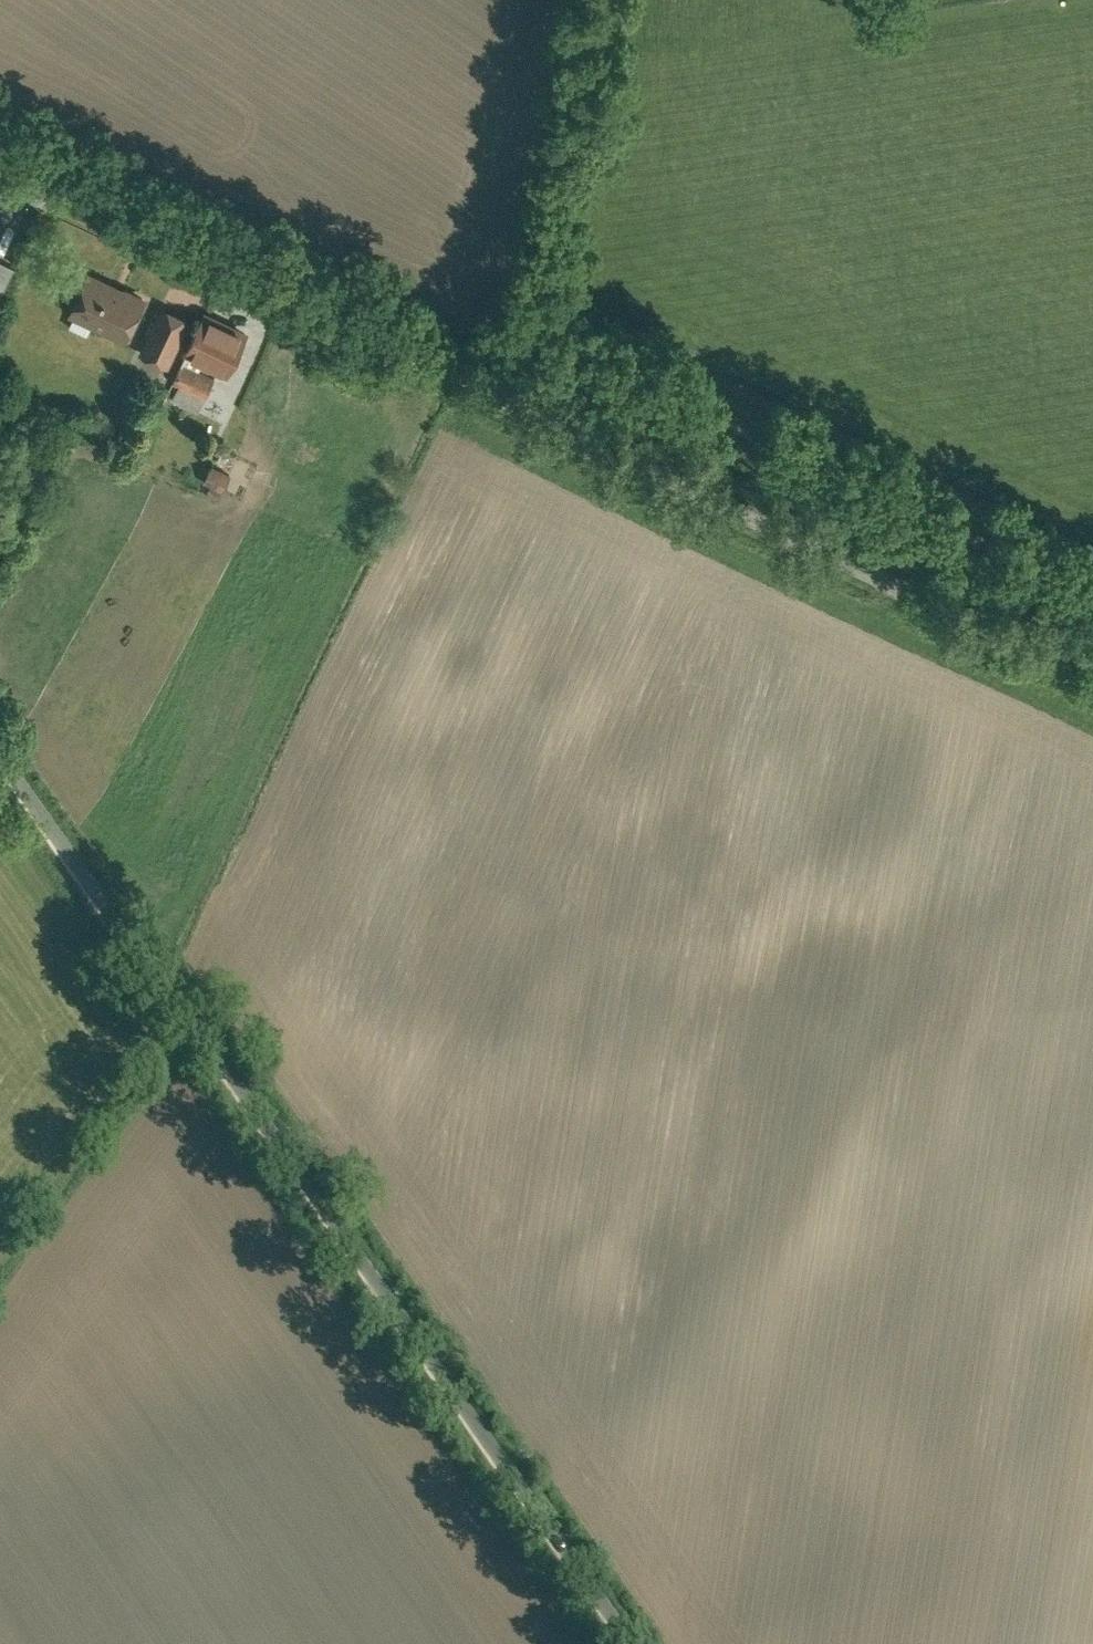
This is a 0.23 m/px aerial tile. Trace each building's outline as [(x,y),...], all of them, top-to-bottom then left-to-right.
[(0,254),(0,286),(4,288),(16,261),(0,254)] [(123,284),(91,269),(81,291),(78,291),(74,299),(76,301),(74,305),(126,329),(144,292),(126,283),(123,284)] [(191,313),(164,301),(144,345),(170,358),(191,313)] [(237,325),(207,311),(191,345),(221,359),(237,325)] [(216,373),(185,358),(177,375),(208,389),(216,373)] [(209,459),(200,475),(219,485),(227,469),(209,459)]
